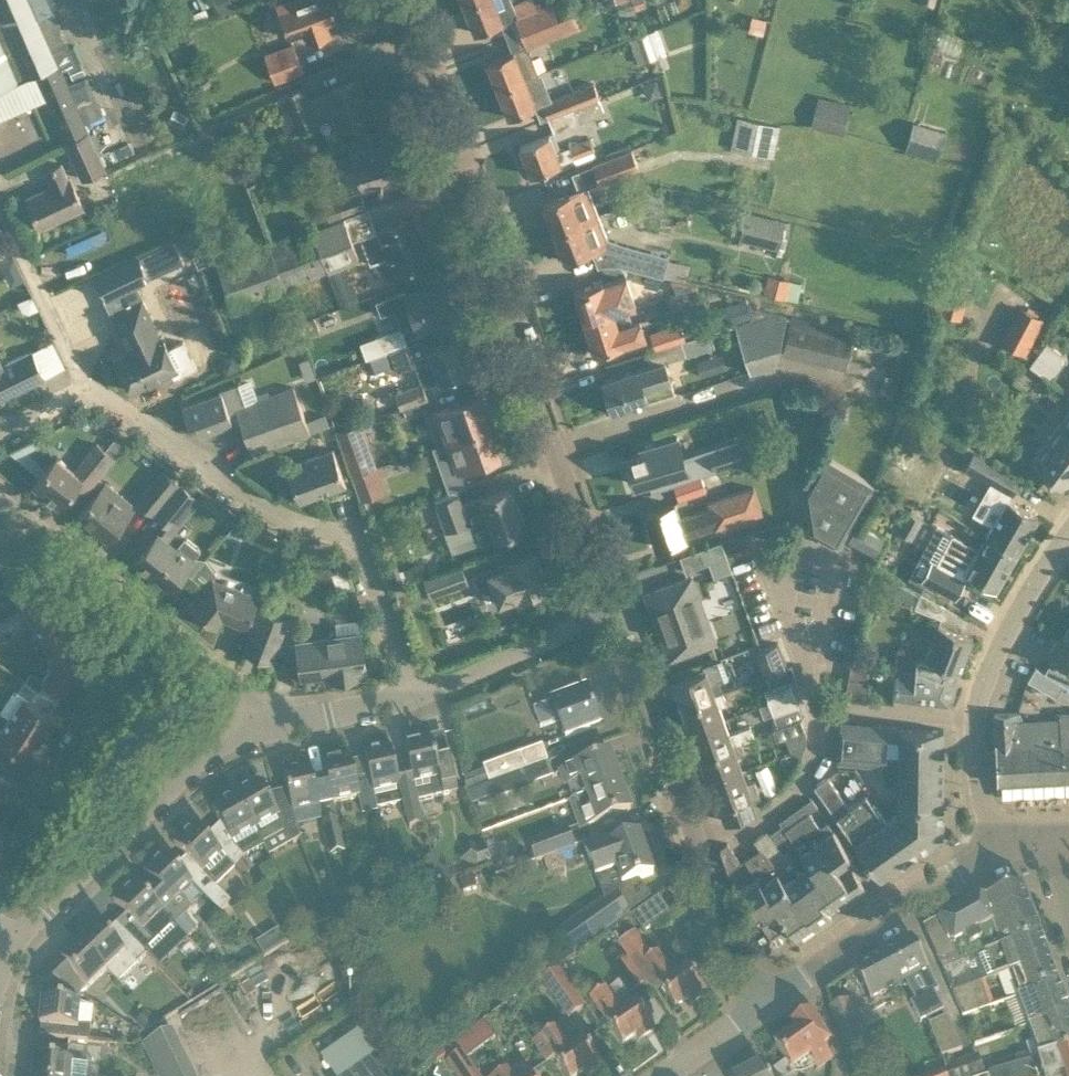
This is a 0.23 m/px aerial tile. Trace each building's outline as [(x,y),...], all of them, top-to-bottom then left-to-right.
[(58,62),(30,0),(0,0),(0,88),(58,62)] [(222,13),(235,7),(232,0),(216,0),(222,13)] [(282,14),(289,35),(305,29),(309,40),(331,32),(327,21),(339,17),(332,0),(286,0),(277,3),(282,14)] [(465,4),(476,32),(515,16),(521,30),(556,16),(551,1),(537,7),(534,0),(523,0),(513,4),(512,0),(474,0),(465,4)] [(572,10),(556,16),(521,30),(527,45),(527,46),(528,46),(579,26),(572,10)] [(618,20),(623,34),(632,31),(627,17),(618,20)] [(629,38),(638,63),(667,52),(658,28),(629,38)] [(1028,40),(1025,49),(1036,53),(1039,44),(1028,40)] [(304,70),(294,43),(265,53),(275,81),(304,70)] [(487,60),(498,88),(539,72),(528,46),(527,46),(527,45),(487,60)] [(0,88),(0,117),(47,96),(67,141),(89,131),(84,121),(67,82),(58,62),(0,88)] [(539,72),(498,88),(509,116),(543,103),(548,117),(599,97),(593,81),(549,99),(539,72)] [(279,113),(288,135),(298,131),(299,131),(319,123),(317,118),(331,113),(337,130),(376,116),(371,99),(367,101),(359,78),(331,88),(332,90),(309,98),(303,86),(279,96),(285,110),(279,113)] [(643,85),(649,99),(662,94),(656,80),(643,85)] [(811,124),(844,132),(852,103),(819,95),(811,124)] [(599,97),(548,117),(554,132),(605,112),(599,97)] [(731,147),(774,156),(781,125),(738,116),(731,147)] [(909,121),(905,149),(939,153),(942,124),(909,121)] [(89,131),(67,141),(83,177),(105,167),(89,131)] [(549,133),(520,145),(532,174),(574,157),(576,162),(596,155),(594,149),(595,149),(590,138),(556,151),(549,133)] [(386,140),(365,148),(351,153),(351,154),(332,161),(337,173),(356,166),(364,188),(379,182),(381,187),(400,181),(386,140)] [(599,179),(638,164),(632,147),(593,163),(599,179)] [(83,206),(63,162),(46,170),(53,185),(27,197),(41,226),(83,206)] [(543,203),(554,231),(598,214),(587,185),(570,192),(543,203)] [(323,203),(329,219),(366,205),(359,186),(334,196),(335,199),(323,203)] [(778,248),(785,219),(745,209),(738,238),(778,248)] [(598,214),(554,231),(565,260),(610,243),(598,214)] [(412,215),(392,223),(379,228),(360,235),(371,264),(386,258),(392,274),(425,261),(415,236),(420,235),(412,215)] [(340,220),(313,230),(328,269),(341,305),(359,299),(345,262),(355,259),(340,220)] [(287,284),(328,269),(313,230),(218,266),(233,304),(287,284)] [(177,239),(185,257),(201,250),(192,232),(177,239)] [(625,241),(619,263),(662,275),(687,278),(691,263),(667,258),(668,253),(625,241)] [(940,272),(929,309),(959,318),(970,281),(940,272)] [(786,298),(791,279),(768,273),(763,292),(786,298)] [(604,281),(575,290),(585,321),(627,308),(636,305),(626,275),(604,282),(604,281)] [(405,290),(376,300),(381,313),(395,308),(402,326),(403,329),(417,325),(428,321),(448,313),(438,286),(420,292),(419,288),(406,293),(405,290)] [(160,335),(142,298),(112,312),(124,338),(128,336),(133,348),(116,356),(132,389),(171,371),(174,378),(197,367),(184,340),(168,347),(162,335),(160,335)] [(723,305),(729,323),(750,317),(745,298),(723,305)] [(1015,301),(995,339),(1023,354),(1043,316),(1015,301)] [(751,319),(735,324),(751,370),(775,363),(786,315),(747,306),(751,319)] [(627,308),(585,321),(594,352),(623,342),(645,335),(639,317),(631,320),(627,308)] [(853,328),(791,313),(782,352),(844,367),(853,328)] [(314,317),(300,322),(305,336),(320,331),(314,317)] [(656,348),(685,339),(680,324),(651,333),(656,348)] [(402,326),(360,342),(366,358),(407,342),(402,326)] [(650,365),(603,379),(613,411),(674,391),(665,361),(715,346),(710,332),(646,352),(650,365)] [(430,348),(412,355),(417,368),(421,367),(427,384),(441,379),(469,369),(457,338),(430,348)] [(1046,340),(1029,362),(1051,379),(1068,357),(1046,340)] [(46,376),(33,350),(3,365),(0,359),(0,399),(46,376)] [(422,381),(394,392),(401,408),(428,398),(422,381)] [(219,388),(219,392),(182,405),(189,423),(195,420),(200,434),(233,423),(232,421),(240,418),(252,452),(310,432),(330,424),(325,411),(305,418),(294,386),(245,403),(238,382),(219,388)] [(435,411),(445,439),(446,442),(490,426),(478,395),(435,411)] [(1030,461),(1048,474),(1066,488),(1068,483),(1068,410),(1054,430),(1030,461)] [(337,430),(353,474),(373,467),(373,468),(378,466),(363,421),(337,430)] [(490,426),(446,442),(456,471),(472,465),(472,466),(500,455),(490,426)] [(119,433),(105,449),(97,442),(75,469),(57,455),(33,484),(59,505),(77,483),(87,491),(115,458),(130,440),(119,433)] [(630,466),(625,467),(630,482),(634,481),(635,483),(649,479),(656,477),(659,488),(701,474),(743,459),(738,443),(685,459),(683,455),(677,435),(640,446),(641,450),(626,455),(627,456),(630,466)] [(333,448),(308,457),(287,465),(300,499),(345,483),(333,448)] [(973,449),(963,467),(1010,493),(1020,476),(973,449)] [(873,482),(822,453),(801,487),(809,529),(838,545),(873,482)] [(373,468),(373,467),(353,474),(362,499),(382,492),(373,468)] [(163,470),(149,487),(138,500),(153,512),(178,482),(163,470)] [(701,475),(674,484),(679,498),(678,498),(678,499),(706,489),(701,475)] [(106,481),(92,498),(78,515),(107,539),(135,505),(106,481)] [(182,484),(168,501),(156,515),(170,526),(195,495),(182,484)] [(481,497),(463,504),(469,522),(477,543),(496,536),(505,533),(526,525),(511,486),(490,493),(481,497)] [(710,508),(680,518),(686,536),(716,526),(716,527),(762,512),(754,486),(708,502),(710,508)] [(459,493),(435,502),(446,531),(469,522),(463,504),(459,493)] [(886,498),(880,507),(892,514),(898,505),(886,498)] [(992,524),(986,535),(1017,553),(1037,516),(1006,499),(1001,508),(992,503),(983,519),(992,524)] [(650,528),(656,546),(672,541),(674,546),(686,542),(684,537),(686,536),(680,518),(675,502),(645,512),(647,518),(643,519),(646,530),(650,528)] [(898,531),(911,539),(921,519),(908,512),(898,531)] [(857,523),(849,539),(875,552),(883,537),(857,523)] [(159,532),(149,544),(135,561),(140,566),(142,563),(170,587),(201,549),(186,536),(176,547),(159,532)] [(931,559),(921,578),(955,596),(967,572),(996,589),(1017,553),(986,535),(979,547),(952,533),(937,562),(931,559)] [(704,547),(709,561),(727,555),(722,542),(721,541),(704,547)] [(490,579),(498,602),(518,595),(519,596),(548,586),(535,550),(474,573),(477,584),(490,579)] [(462,564),(424,577),(431,596),(468,583),(462,564)] [(29,566),(11,578),(6,580),(24,609),(47,594),(29,566)] [(716,642),(692,575),(645,592),(669,659),(690,651),(716,642)] [(213,577),(203,589),(189,606),(216,628),(223,619),(247,628),(259,596),(213,577)] [(918,595),(914,607),(942,617),(946,605),(920,589),(918,595)] [(47,594),(24,609),(42,637),(65,623),(47,594)] [(261,608),(252,630),(244,650),(272,661),(288,619),(261,608)] [(915,659),(915,665),(950,678),(954,668),(959,670),(973,636),(938,622),(925,655),(921,654),(920,654),(918,655),(916,656),(915,659)] [(65,623),(42,637),(51,651),(51,658),(83,658),(83,652),(65,623)] [(1068,665),(1068,666),(1068,628),(1062,640),(1058,638),(1049,653),(1068,665)] [(297,640),(299,655),(302,677),(329,673),(329,678),(363,673),(362,669),(366,668),(361,631),(297,640)] [(778,642),(756,650),(765,675),(787,667),(778,642)] [(31,673),(26,680),(40,688),(39,689),(40,690),(56,701),(62,692),(64,693),(83,664),(83,658),(51,658),(51,664),(42,679),(45,681),(44,681),(31,673)] [(848,679),(845,692),(845,693),(846,695),(846,696),(847,697),(848,698),(849,699),(851,700),(852,700),(863,701),(865,701),(866,701),(867,700),(868,699),(869,698),(869,697),(870,695),(870,694),(870,693),(866,681),(874,661),(851,659),(848,679)] [(915,665),(915,671),(897,669),(894,697),(948,703),(957,681),(950,678),(915,665)] [(677,691),(682,706),(722,691),(718,680),(711,683),(706,668),(664,683),(668,695),(677,691)] [(20,702),(11,715),(42,736),(55,715),(33,701),(40,690),(39,689),(40,688),(26,680),(16,673),(8,684),(17,690),(13,697),(20,702)] [(763,703),(764,704),(795,692),(790,679),(764,689),(769,701),(763,703)] [(532,709),(539,729),(558,722),(565,740),(599,727),(586,690),(532,709)] [(722,691),(682,706),(687,720),(678,723),(682,734),(724,719),(719,705),(726,702),(722,691)] [(795,692),(764,704),(768,714),(773,712),(774,715),(777,713),(781,725),(804,716),(800,705),(795,692)] [(993,713),(997,782),(1068,778),(1068,709),(1058,710),(1058,716),(1018,718),(1018,712),(993,713)] [(15,764),(22,752),(28,756),(42,736),(11,715),(2,729),(0,728),(0,754),(15,764)] [(804,716),(781,725),(791,750),(805,745),(806,731),(801,718),(804,717),(804,716)] [(724,719),(682,734),(686,745),(695,741),(700,756),(740,741),(740,740),(753,735),(750,725),(729,733),(724,719)] [(840,721),(837,761),(848,762),(886,764),(886,762),(899,763),(899,800),(921,801),(921,791),(933,791),(934,755),(943,755),(943,728),(900,727),(889,727),(889,725),(840,721)] [(404,746),(411,775),(417,802),(418,802),(457,793),(450,761),(437,764),(431,739),(404,746)] [(740,741),(700,756),(705,770),(696,773),(700,784),(742,769),(737,755),(745,752),(740,741)] [(483,771),(463,778),(468,792),(526,770),(547,763),(541,746),(482,767),(483,771)] [(364,755),(367,772),(376,807),(382,806),(380,799),(388,797),(390,804),(402,801),(409,829),(423,825),(418,802),(417,802),(411,775),(398,778),(391,749),(364,755)] [(1,799),(14,778),(8,775),(15,764),(0,754),(0,798),(1,799)] [(588,763),(559,774),(564,786),(567,785),(572,801),(619,784),(609,755),(588,763)] [(330,794),(332,804),(333,804),(359,798),(363,815),(377,811),(376,807),(367,772),(354,775),(350,758),(323,764),(330,794)] [(283,773),(287,791),(293,814),(296,829),(322,823),(330,855),(331,861),(345,858),(344,852),(333,804),(332,804),(330,794),(317,797),(310,767),(283,773)] [(742,769),(700,784),(704,795),(713,791),(718,806),(720,805),(726,820),(756,809),(763,804),(754,780),(747,782),(742,769)] [(526,770),(468,792),(473,805),(493,798),(494,801),(532,787),(532,785),(526,770)] [(849,805),(828,775),(814,785),(880,879),(911,857),(906,850),(933,829),(921,812),(921,801),(899,800),(899,810),(886,820),(866,792),(849,805)] [(258,782),(235,795),(257,830),(265,845),(283,834),(297,831),(296,829),(287,791),(266,796),(258,782)] [(572,801),(570,802),(575,818),(580,830),(613,818),(630,812),(619,784),(572,801)] [(220,824),(205,838),(234,868),(244,858),(263,846),(265,845),(257,830),(235,795),(211,809),(220,824)] [(869,878),(827,820),(820,825),(809,810),(817,805),(811,797),(779,820),(781,824),(768,833),(766,830),(753,839),(759,848),(744,859),(757,877),(741,889),(753,907),(745,913),(756,929),(754,931),(767,950),(785,936),(784,934),(792,928),(796,933),(812,921),(815,925),(832,913),(827,907),(869,878)] [(186,858),(176,868),(192,884),(191,885),(219,913),(230,903),(214,887),(234,868),(205,838),(193,826),(173,845),(186,858)] [(566,832),(528,845),(534,862),(572,848),(566,832)] [(606,840),(583,848),(589,863),(594,878),(602,901),(613,893),(622,887),(621,886),(632,883),(653,875),(638,836),(617,843),(608,846),(606,840)] [(478,850),(468,846),(460,861),(476,870),(491,866),(486,848),(478,850)] [(161,893),(151,902),(162,913),(162,914),(174,926),(191,910),(179,897),(191,885),(192,884),(176,868),(164,855),(143,874),(161,893)] [(394,878),(398,894),(424,888),(420,872),(394,878)] [(356,885),(361,904),(376,900),(371,881),(356,885)] [(134,883),(113,903),(130,920),(120,929),(120,930),(144,954),(154,945),(142,932),(162,914),(162,913),(151,902),(134,883)] [(1021,884),(982,898),(991,923),(1001,949),(1039,934),(1030,908),(1021,884)] [(602,901),(576,919),(591,940),(628,915),(613,893),(602,901)] [(925,932),(934,952),(945,977),(960,971),(957,965),(1001,949),(991,923),(982,898),(938,922),(940,926),(925,932)] [(631,918),(642,933),(668,914),(656,899),(631,918)] [(330,908),(333,916),(355,909),(352,901),(330,908)] [(88,935),(79,944),(106,971),(118,984),(136,966),(134,964),(144,954),(120,930),(120,929),(116,925),(106,934),(94,922),(84,931),(88,935)] [(960,971),(945,977),(953,995),(981,985),(985,983),(985,984),(998,978),(1009,974),(1049,959),(1039,934),(1001,949),(957,965),(960,971)] [(911,938),(852,969),(862,988),(869,1001),(905,981),(913,997),(915,1002),(934,993),(938,990),(935,985),(927,970),(928,969),(921,957),(911,938)] [(67,948),(38,975),(66,989),(80,996),(106,971),(79,944),(70,952),(67,948)] [(642,962),(637,955),(629,961),(651,991),(658,986),(674,1009),(687,1000),(690,1005),(706,994),(687,966),(673,976),(656,953),(642,962)] [(1059,986),(1049,959),(1009,974),(1018,1000),(1059,986)] [(627,960),(614,968),(632,993),(644,985),(627,960)] [(66,989),(38,975),(34,1014),(40,1014),(39,1027),(49,1028),(48,1038),(88,1042),(91,1008),(79,1007),(80,996),(66,989)] [(564,981),(549,991),(568,1019),(583,1008),(564,981)] [(981,985),(953,995),(963,1018),(990,1009),(981,985)] [(1018,1000),(1024,1017),(971,1035),(974,1045),(1028,1027),(1028,1029),(1068,1014),(1068,1013),(1059,986),(1018,1000)] [(607,1023),(609,1027),(622,1045),(635,1036),(639,1041),(654,1031),(635,1003),(621,1012),(604,988),(589,999),(606,1024),(607,1023)] [(828,1007),(835,1025),(848,1064),(871,1056),(851,999),(828,1007)] [(774,1047),(787,1065),(791,1070),(809,1057),(817,1069),(831,1059),(823,1047),(822,1030),(810,1012),(791,1025),(796,1031),(774,1047)] [(1028,1029),(1039,1059),(1068,1048),(1068,1014),(1028,1029)] [(926,1023),(941,1058),(962,1051),(951,1022),(948,1024),(945,1017),(926,1023)] [(454,1042),(461,1052),(467,1060),(471,1057),(497,1038),(485,1023),(483,1020),(454,1042)] [(532,1043),(545,1063),(553,1057),(566,1075),(577,1075),(582,1072),(585,1075),(589,1075),(602,1067),(583,1039),(568,1049),(554,1028),(532,1043)] [(157,1075),(194,1075),(172,1031),(142,1046),(157,1075)] [(32,1075),(86,1075),(87,1065),(72,1063),(67,1062),(68,1049),(29,1045),(27,1072),(32,1073),(32,1075)] [(988,1074),(989,1075),(1068,1075),(1068,1048),(1039,1059),(1032,1061),(1018,1065),(988,1074)] [(446,1063),(455,1075),(478,1075),(467,1060),(461,1052),(446,1063)] [(1029,1054),(1015,1059),(1018,1065),(1032,1061),(1029,1054)] [(947,1065),(950,1075),(981,1075),(983,1075),(977,1055),(947,1065)] [(346,1075),(381,1075),(370,1061),(367,1061),(346,1075)] [(760,1066),(741,1075),(765,1075),(760,1066)] [(494,1075),(512,1075),(506,1068),(494,1075)]
